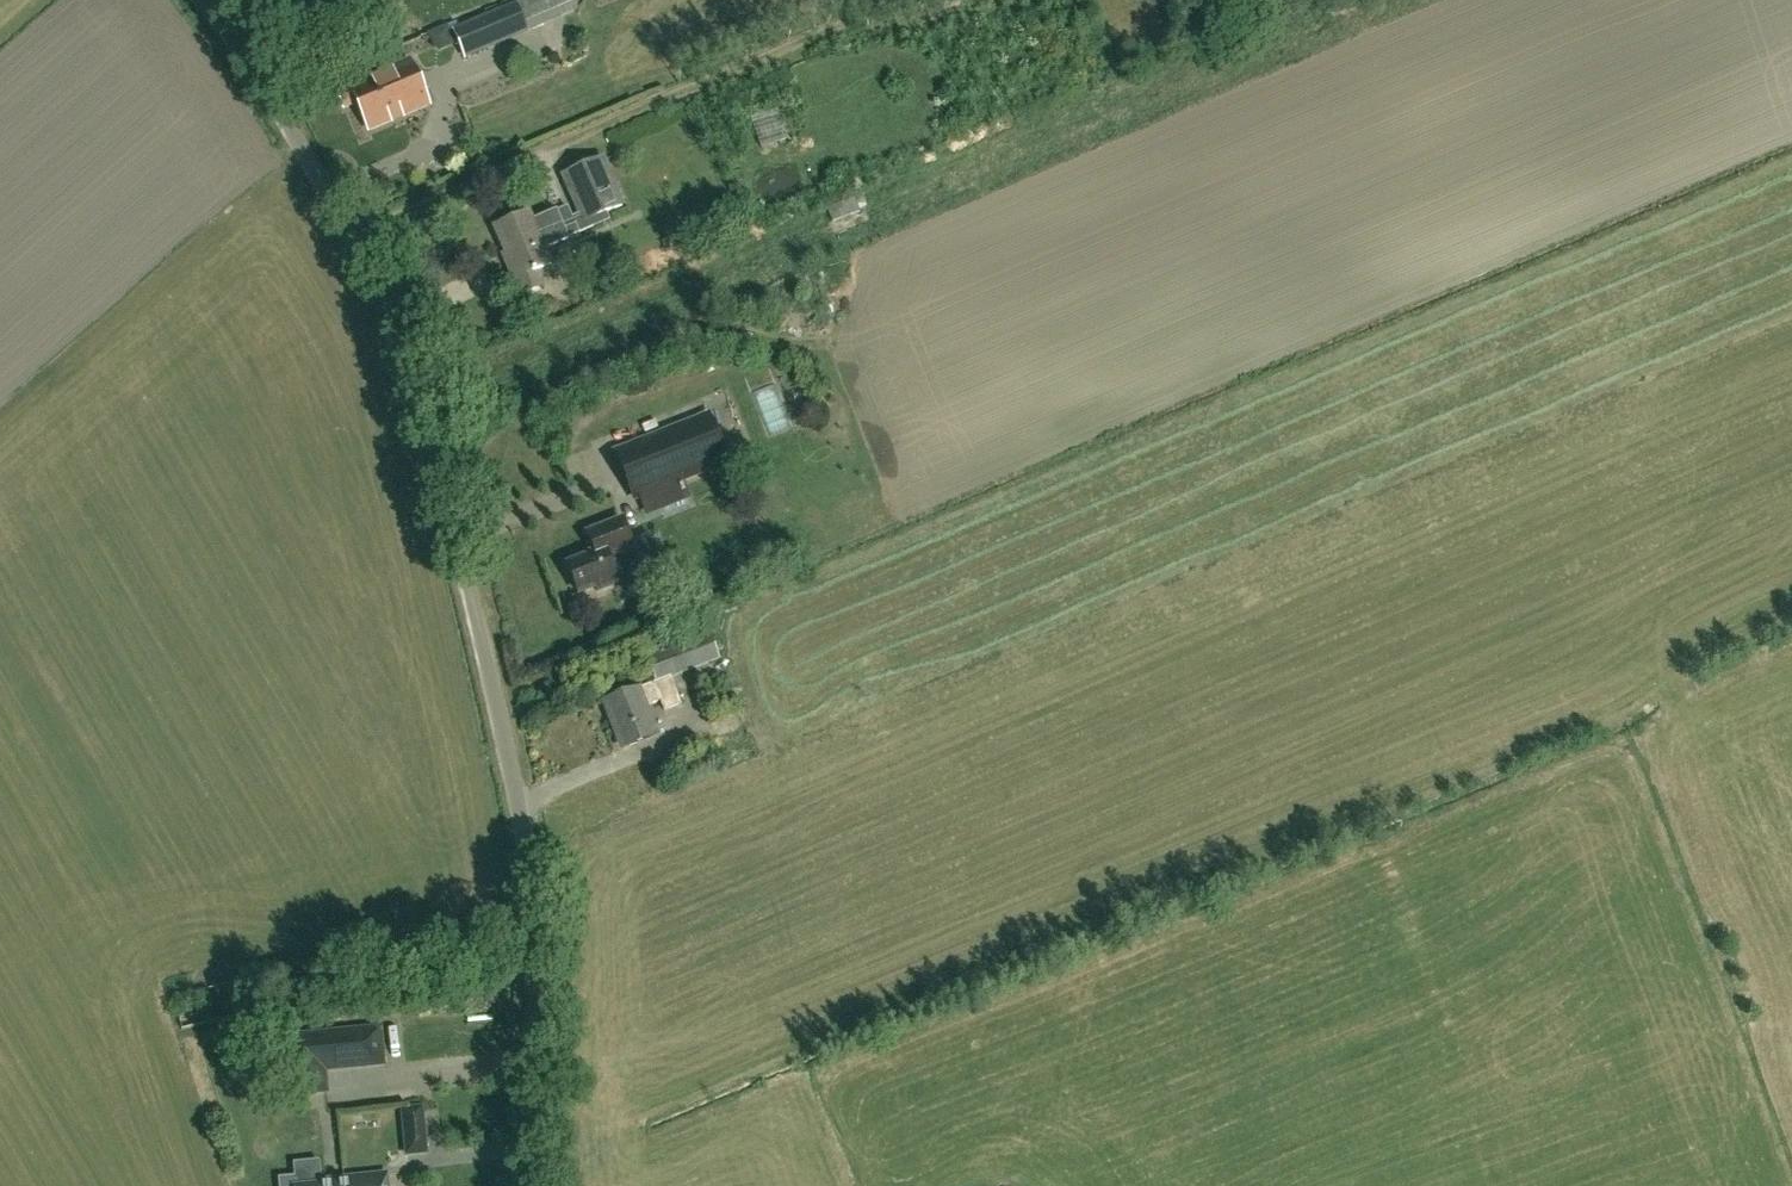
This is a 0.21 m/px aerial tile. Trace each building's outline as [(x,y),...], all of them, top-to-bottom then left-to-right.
[(574,0),(522,0),(515,3),(516,5),(454,31),(465,57),(527,31),(524,24),(575,3),(574,0)] [(361,77),(337,88),(345,108),(358,103),(369,131),(392,121),(392,119),(401,115),(402,117),(429,105),(422,89),(416,77),(409,60),(391,68),(392,72),(375,80),(373,76),(363,80),(361,77)] [(517,280),(519,279),(528,299),(546,291),(537,271),(552,265),(545,249),(569,239),(569,238),(609,220),(606,213),(623,205),(602,159),(564,175),(581,213),(573,216),(569,206),(557,211),(557,209),(532,220),(529,213),(495,227),(517,280)] [(725,462),(707,416),(618,451),(636,497),(725,462)] [(647,541),(633,546),(622,519),(588,533),(596,551),(588,554),(589,556),(568,565),(579,593),(595,587),(597,591),(618,583),(619,586),(659,571),(647,541)] [(671,676),(720,658),(711,633),(647,657),(657,683),(641,688),(641,687),(606,700),(623,748),(656,736),(645,707),(662,704),(664,710),(682,704),(671,676)] [(384,1028),(287,1035),(284,1035),(289,1097),(330,1094),(329,1071),(387,1067),(384,1028)] [(401,1107),(406,1156),(429,1154),(424,1105),(401,1107)] [(294,1173),(278,1175),(280,1185),(295,1185),(294,1173)] [(321,1185),(314,1185),(388,1185),(387,1175),(324,1181),(325,1185),(321,1185)]
